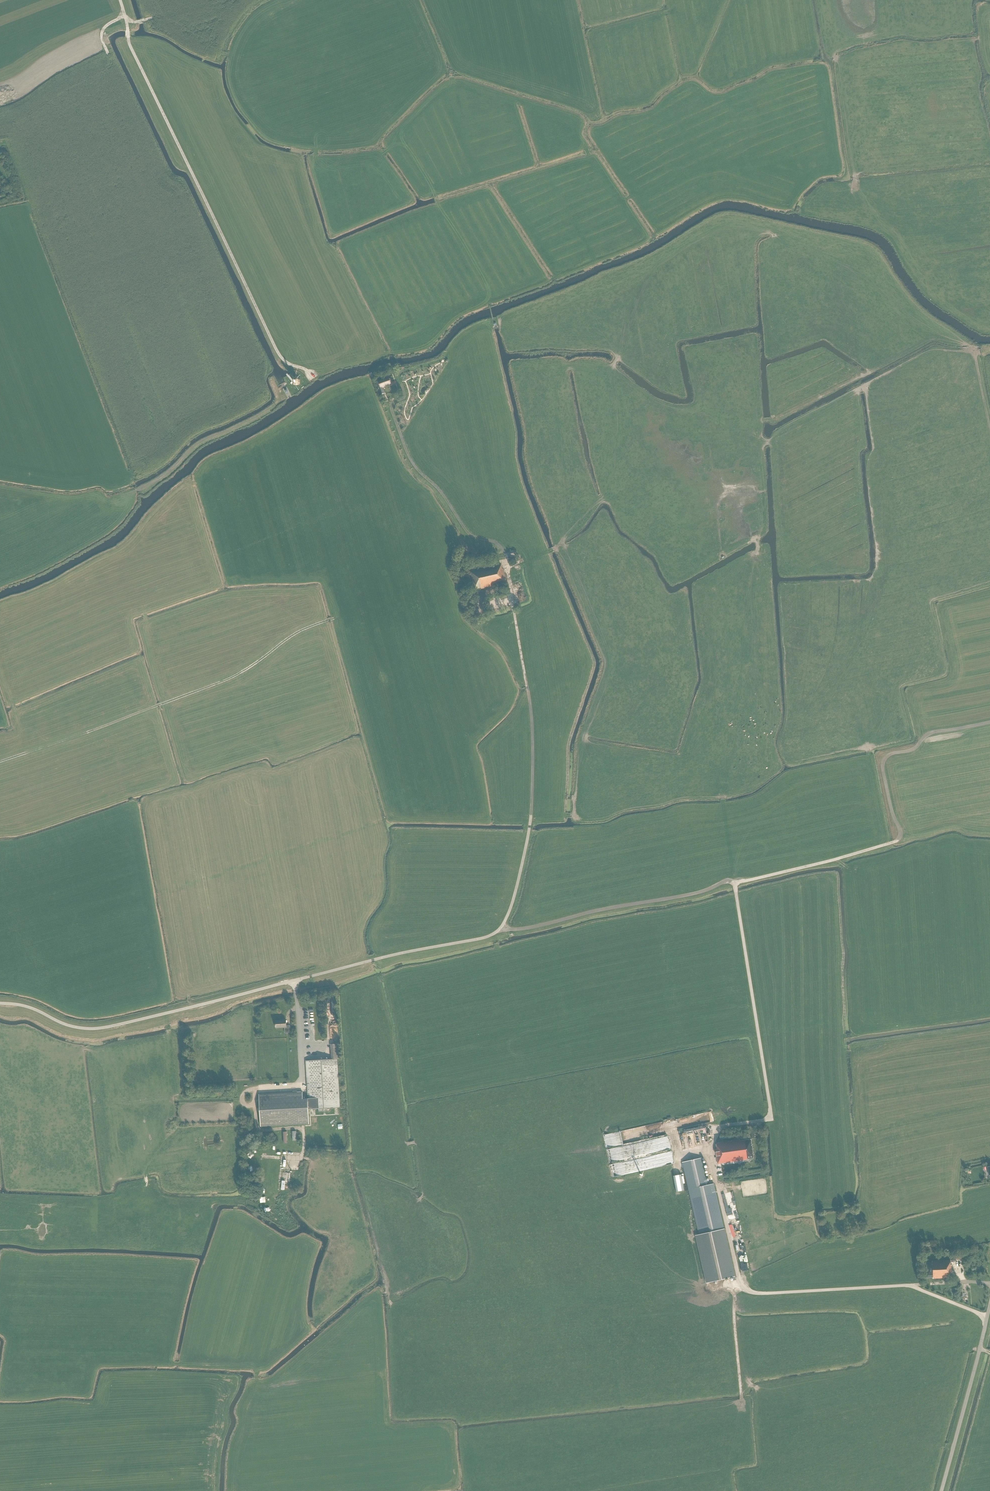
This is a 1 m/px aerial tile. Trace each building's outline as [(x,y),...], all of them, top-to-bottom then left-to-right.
[(292,382),(294,384),(298,385),(300,383),(300,380),(298,377),(295,376),(292,379),(292,382)] [(390,382),(391,381),(390,378),(389,379),(389,378),(376,382),(380,394),(385,393),(383,387),(391,384),(390,382)] [(502,569),(501,564),(476,570),(476,569),(470,570),(474,589),(481,588),(481,589),(506,583),(503,569),(502,569)] [(290,1033),(290,1026),(286,1026),(286,1020),(275,1021),(276,1028),(284,1027),(285,1033),(290,1033)] [(340,1108),(337,1059),(339,1059),(338,1044),(331,1044),(331,1059),(306,1061),(308,1099),(303,1099),(302,1092),(259,1094),(261,1126),(309,1124),(308,1109),(311,1109),(340,1108)] [(707,1127),(686,1131),(687,1135),(682,1136),(683,1144),(685,1144),(685,1147),(697,1144),(696,1137),(701,1136),(702,1142),(709,1141),(707,1127)] [(716,1149),(718,1164),(746,1160),(745,1159),(754,1158),(751,1139),(744,1140),(740,1141),(740,1140),(716,1143),(717,1149),(716,1149)] [(700,1235),(695,1236),(706,1283),(735,1276),(714,1184),(708,1185),(702,1158),(683,1163),(700,1235)] [(733,1208),(730,1209),(725,1193),(723,1193),(729,1216),(735,1214),(733,1208)] [(951,1273),(952,1273),(951,1258),(952,1258),(951,1255),(925,1256),(926,1278),(932,1278),(932,1277),(933,1277),(933,1279),(951,1278),(951,1273)]
